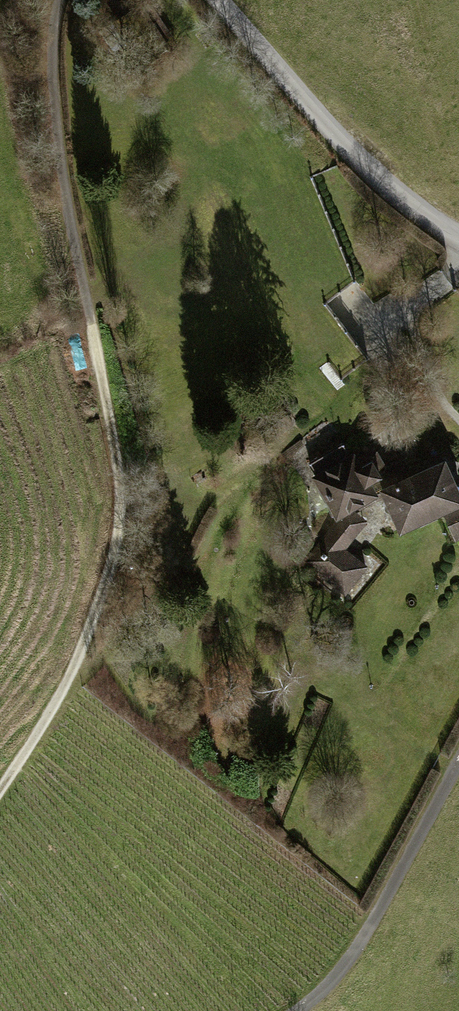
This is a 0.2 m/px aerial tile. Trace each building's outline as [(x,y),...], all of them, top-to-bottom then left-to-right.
[(400,539),(444,518),(455,542),(458,540),(458,498),(444,466),(409,482),(402,465),(383,474),(374,455),(359,462),(354,452),(347,456),(342,445),(308,461),(313,473),(308,475),(333,528),(383,504),(400,539)] [(353,509),(310,560),(347,591),(368,566),(347,549),(369,522),(353,509)]
